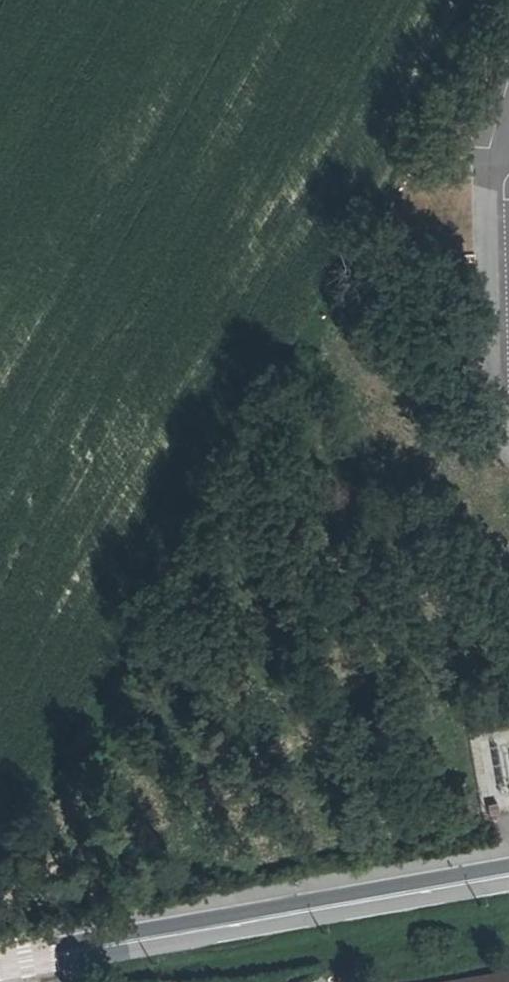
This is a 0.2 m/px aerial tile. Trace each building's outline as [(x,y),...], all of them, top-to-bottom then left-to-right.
[(462,981),(508,981),(508,974),(462,981)]
